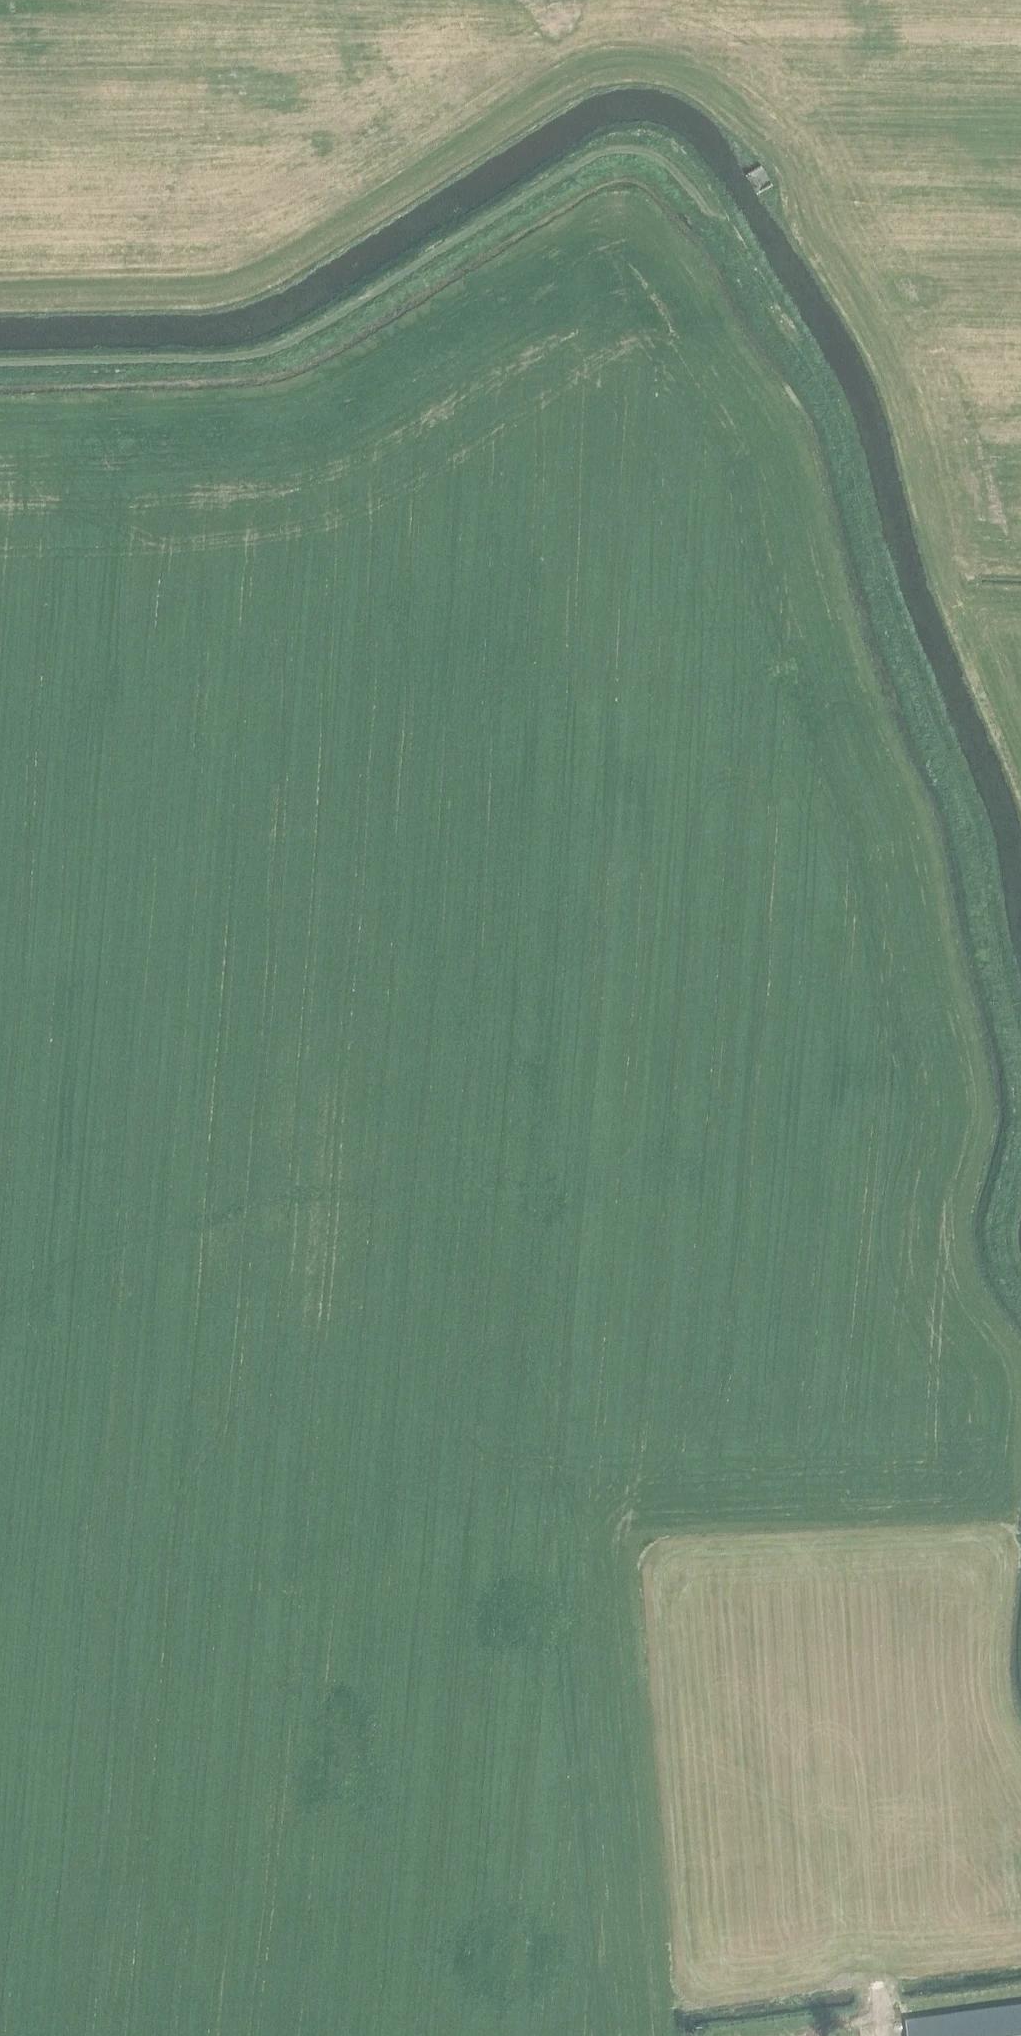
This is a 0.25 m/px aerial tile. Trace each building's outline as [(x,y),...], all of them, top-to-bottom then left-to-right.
[(905,2017),(908,2035),(1020,2035),(1020,2002),(905,2017)]
